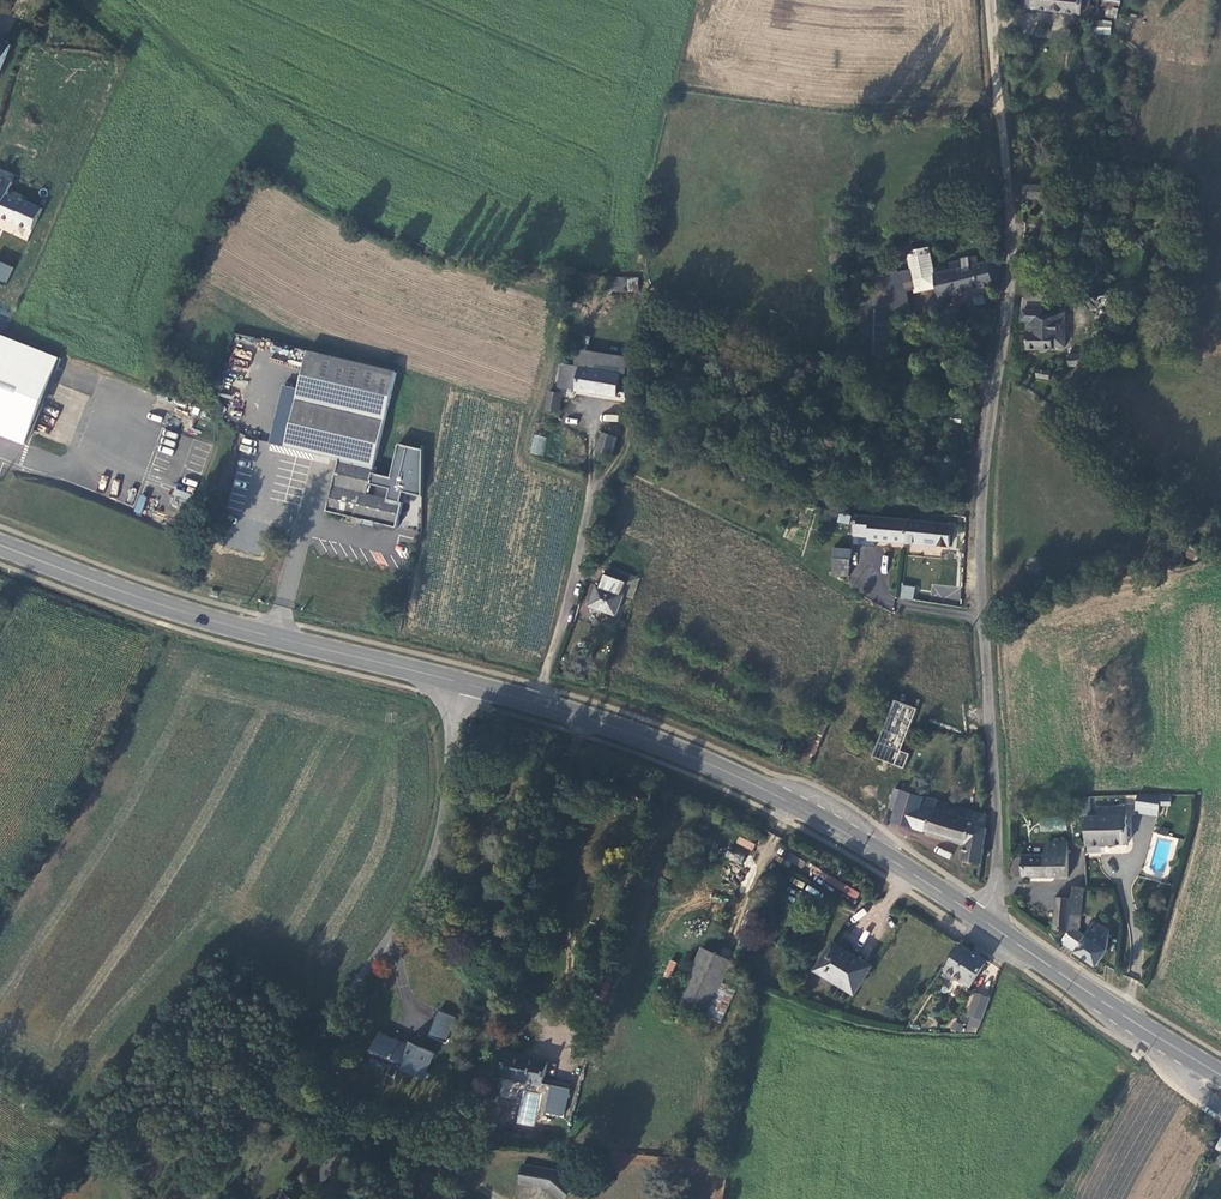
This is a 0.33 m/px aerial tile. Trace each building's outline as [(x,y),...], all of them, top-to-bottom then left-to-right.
[(1021,8),(1081,12),(1081,3),(1090,3),(1091,0),(1022,0),(1021,8)] [(1119,0),(1104,0),(1102,15),(1117,17),(1119,0)] [(1090,12),(1090,3),(1081,3),(1081,12),(1090,12)] [(1110,35),(1112,21),(1097,19),(1095,33),(1110,35)] [(1,71),(12,46),(0,41),(0,70),(1,71)] [(15,179),(0,173),(0,217),(34,232),(44,209),(25,201),(23,204),(7,197),(15,179)] [(1024,185),(1024,199),(1052,199),(1052,185),(1024,185)] [(941,299),(999,287),(1000,263),(989,264),(988,253),(965,256),(967,268),(936,275),(937,283),(933,284),(933,289),(938,288),(941,299)] [(7,283),(12,265),(0,262),(0,281),(7,283)] [(637,291),(638,277),(608,276),(607,291),(637,291)] [(908,299),(905,281),(891,283),(894,302),(908,299)] [(1044,298),(1023,298),(1021,310),(1025,310),(1025,322),(1029,322),(1028,349),(1054,348),(1054,345),(1066,345),(1066,319),(1044,319),(1044,309),(1044,298)] [(1066,309),(1044,309),(1044,319),(1066,319),(1066,309)] [(881,346),(882,329),(863,328),(862,345),(881,346)] [(63,356),(0,330),(0,431),(27,442),(63,356)] [(404,504),(371,496),(401,374),(310,352),(301,389),(286,447),(340,461),(328,511),(398,529),(404,504)] [(576,353),(573,368),(576,368),(578,359),(587,360),(586,370),(622,378),(625,363),(576,353)] [(578,359),(576,368),(586,370),(587,360),(578,359)] [(618,399),(623,378),(622,378),(586,370),(576,368),(573,368),(560,365),(556,385),(618,399)] [(272,444),(286,447),(301,389),(286,386),(272,444)] [(561,397),(549,395),(545,411),(557,413),(561,397)] [(610,453),(613,455),(623,430),(615,427),(612,436),(607,434),(601,448),(602,457),(605,460),(610,453)] [(533,435),(530,453),(543,455),(546,437),(533,435)] [(844,528),(845,519),(834,516),(833,526),(844,528)] [(869,543),(904,545),(905,523),(857,520),(856,539),(865,539),(869,543)] [(933,525),(905,523),(904,545),(932,547),(933,525)] [(832,544),(832,553),(848,553),(849,545),(832,544)] [(832,553),(831,571),(848,571),(848,553),(832,553)] [(609,563),(604,573),(624,582),(629,573),(609,563)] [(620,613),(637,576),(629,573),(624,582),(604,573),(599,584),(597,583),(589,599),(593,600),(591,604),(599,608),(601,604),(620,613)] [(899,599),(913,600),(914,586),(901,585),(899,599)] [(932,600),(949,597),(947,587),(931,590),(932,600)] [(900,748),(915,712),(917,707),(897,698),(895,703),(875,755),(904,767),(910,752),(900,748)] [(818,716),(799,758),(805,761),(809,751),(811,753),(826,719),(818,716)] [(891,821),(941,838),(947,818),(952,820),(956,807),(910,791),(892,785),(886,806),(895,809),(891,821)] [(1159,797),(1136,793),(1134,805),(1157,809),(1159,797)] [(1096,815),(1126,814),(1126,805),(1096,806),(1096,815)] [(968,867),(967,881),(979,884),(983,829),(986,818),(956,807),(952,820),(947,818),(941,838),(962,845),(959,863),(968,867)] [(1087,815),(1088,844),(1127,842),(1126,814),(1096,815),(1087,815)] [(753,850),(755,843),(738,837),(736,844),(753,850)] [(1065,877),(1067,842),(1045,843),(1045,855),(1011,856),(1011,874),(1065,877)] [(1082,855),(1082,845),(1072,845),(1071,854),(1082,855)] [(836,878),(833,883),(854,898),(857,894),(836,878)] [(1057,884),(1053,925),(1053,928),(1065,929),(1064,927),(1073,928),(1077,930),(1081,887),(1067,887),(1067,884),(1057,884)] [(1095,965),(1104,951),(1105,929),(1091,922),(1084,934),(1077,930),(1073,928),(1064,927),(1065,929),(1053,928),(1053,925),(1050,926),(1047,930),(1095,965)] [(868,967),(830,941),(811,970),(849,996),(868,967)] [(457,945),(452,959),(467,964),(472,951),(457,945)] [(971,989),(987,964),(961,946),(945,972),(971,989)] [(731,962),(701,948),(676,1000),(708,1014),(721,985),(731,962)] [(663,975),(669,978),(676,963),(670,960),(663,975)] [(721,985),(708,1014),(724,1020),(736,991),(721,985)] [(969,1016),(981,1021),(990,999),(978,994),(969,1016)] [(434,1018),(451,1024),(455,1016),(438,1009),(434,1018)] [(451,1024),(434,1018),(427,1034),(444,1041),(451,1024)] [(963,1032),(964,1023),(951,1022),(951,1031),(963,1032)] [(381,1032),(371,1055),(422,1077),(433,1050),(408,1040),(407,1043),(381,1032)] [(550,1061),(509,1051),(502,1075),(544,1085),(546,1077),(550,1061)] [(544,1085),(554,1087),(554,1085),(572,1089),(573,1084),(546,1077),(544,1085)] [(554,1087),(548,1110),(565,1114),(572,1089),(554,1085),(554,1087)] [(524,1165),(518,1183),(549,1189),(561,1198),(572,1186),(556,1169),(524,1165)] [(288,1190),(281,1198),(300,1198),(288,1190)]
